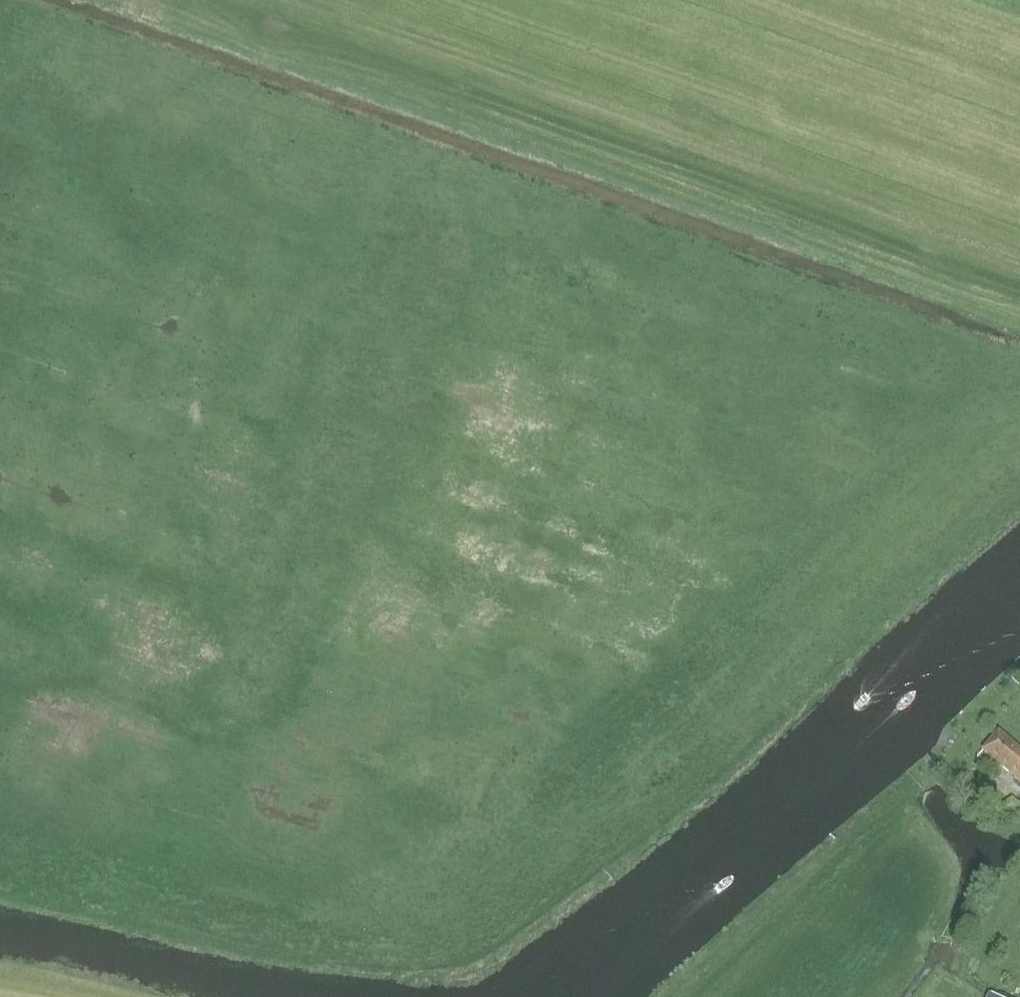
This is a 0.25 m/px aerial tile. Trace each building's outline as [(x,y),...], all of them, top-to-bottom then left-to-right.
[(999,731),(982,750),(1019,783),(1019,750),(999,731)]
